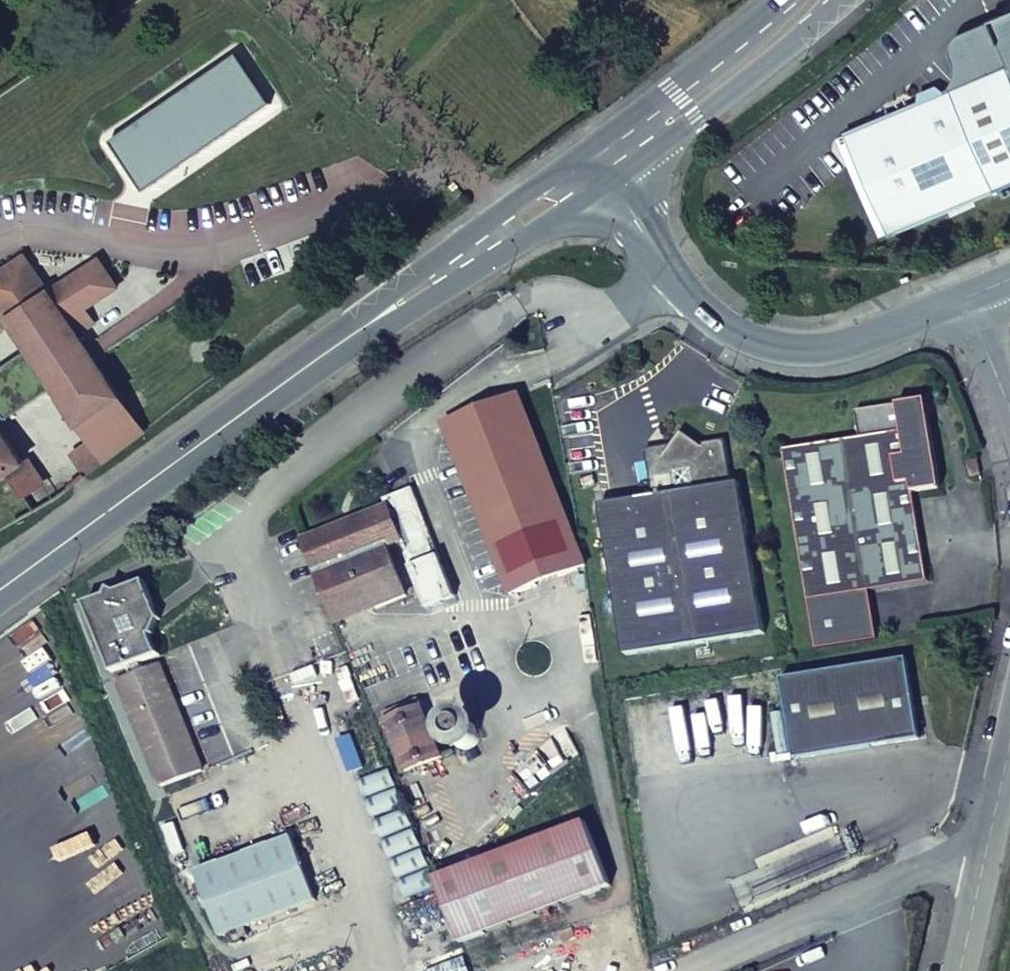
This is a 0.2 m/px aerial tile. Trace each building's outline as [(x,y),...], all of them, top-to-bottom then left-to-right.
[(236,53),(109,140),(144,190),(271,103),(236,53)] [(1008,68),(1007,65),(970,81),(843,134),(884,232),(1009,179),(1009,72),(1008,68)] [(141,428),(94,359),(77,334),(94,323),(85,310),(117,287),(98,260),(49,293),(25,259),(0,276),(0,308),(36,362),(46,376),(91,441),(71,457),(81,470),(141,428)] [(584,565),(518,396),(444,425),(510,595),(584,565)] [(785,452),(811,603),(818,650),(879,640),(871,593),(929,584),(915,494),(940,489),(927,403),(858,414),(862,441),(785,452)] [(144,432),(141,428),(81,470),(86,476),(144,432)] [(11,473),(23,465),(0,431),(0,481),(11,473)] [(626,653),(764,631),(739,482),(731,484),(724,439),(697,443),(681,431),(661,457),(651,459),(654,480),(651,481),(653,495),(601,504),(626,653)] [(44,484),(26,496),(31,504),(65,481),(47,458),(33,468),(44,484)] [(44,484),(33,468),(29,462),(23,465),(11,473),(26,496),(44,484)] [(977,479),(974,462),(965,464),(968,481),(977,479)] [(71,488),(65,481),(31,504),(36,511),(57,498),(71,488)] [(386,507),(303,541),(335,622),(403,595),(384,546),(398,541),(386,507)] [(158,617),(142,579),(115,591),(106,586),(103,596),(83,605),(112,673),(130,665),(133,675),(118,681),(160,787),(200,771),(158,665),(143,670),(140,661),(158,654),(150,634),(153,633),(158,617)] [(795,762),(918,740),(905,661),(782,681),(795,762)] [(441,758),(421,709),(386,723),(406,772),(441,758)] [(451,745),(454,748),(456,749),(461,751),(468,750),(470,749),(474,746),(477,742),(479,735),(478,730),(474,724),(470,722),(464,720),(459,720),(454,723),(450,726),(448,731),(448,739),(451,745)] [(585,824),(437,881),(462,944),(609,886),(585,824)] [(243,926),(315,900),(291,838),(195,873),(218,936),(229,932),(233,940),(247,935),(243,926)]
